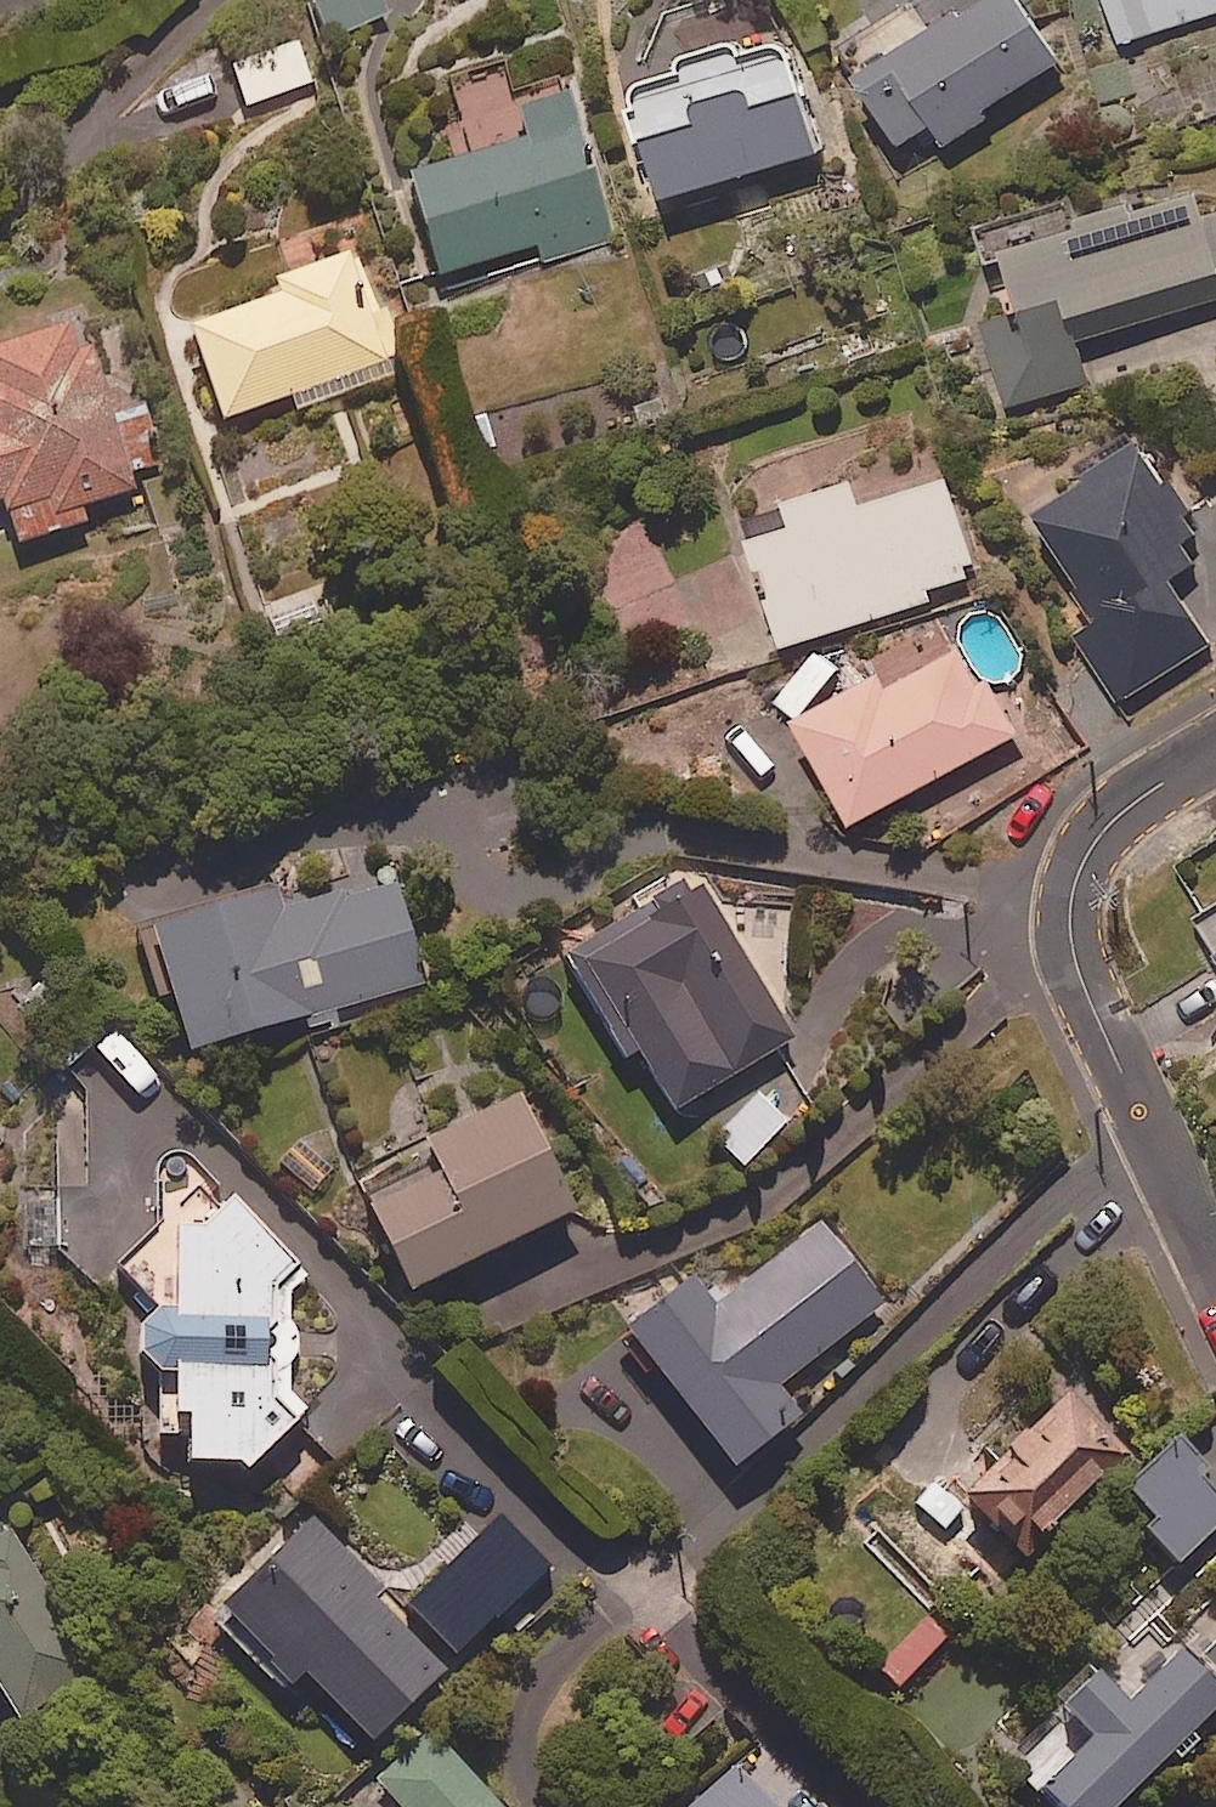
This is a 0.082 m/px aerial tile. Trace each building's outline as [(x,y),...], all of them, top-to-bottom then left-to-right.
[(379,0),(306,0),(322,40),(385,15),(379,0)] [(838,51),(897,142),(929,122),(943,144),(987,115),(981,106),(1058,56),(1021,0),(916,0),(838,51)] [(1118,40),(1215,9),(1215,0),(1105,0),(1118,40)] [(642,132),(661,197),(820,145),(793,55),(793,53),(792,50),(791,48),(790,46),(788,44),(786,42),(784,41),(782,39),(780,38),(778,37),(775,37),(773,37),(771,37),(768,37),(766,37),(736,44),(733,33),(673,48),(676,61),(645,70),(642,70),(640,71),(638,72),(636,74),(634,75),(632,77),(630,79),(629,82),(628,84),(628,87),(628,89),(628,92),(629,94),(629,97),(630,99),(624,101),(634,134),(642,132)] [(313,80),(297,40),(231,66),(246,106),(313,80)] [(507,107),(499,78),(451,92),(468,153),(406,171),(435,274),(536,246),(542,264),(611,244),(567,90),(507,107)] [(971,216),(983,268),(997,264),(1009,305),(978,315),(1002,408),(1092,379),(1078,336),(1215,299),(1215,204),(1197,209),(1192,190),(1134,205),(1132,196),(1078,210),(1072,189),(971,216)] [(295,410),(392,375),(390,322),(372,272),(364,275),(353,248),(267,279),(272,292),(184,325),(218,419),(289,393),(295,410)] [(82,332),(62,336),(61,329),(0,342),(0,513),(4,512),(10,544),(88,528),(83,505),(137,494),(132,471),(159,466),(147,409),(115,416),(100,346),(86,349),(82,332)] [(1195,561),(1184,542),(1208,527),(1173,467),(1159,475),(1133,432),(1079,464),(1086,476),(1031,508),(1090,606),(1075,615),(1123,695),(1208,644),(1168,577),(1195,561)] [(857,502),(849,477),(783,497),(791,521),(746,535),(779,643),(928,597),(925,587),(976,571),(947,475),(857,502)] [(319,589),(268,608),(280,641),(332,622),(319,589)] [(1016,734),(967,639),(893,677),(887,665),(792,715),(848,821),(1016,734)] [(788,1043),(690,867),(675,875),(683,889),(563,955),(621,1059),(635,1052),(667,1110),(788,1043)] [(422,985),(392,876),(271,908),(266,889),(146,921),(180,1050),(422,985)] [(1200,927),(1215,954),(1215,917),(1200,927)] [(790,1117),(760,1091),(714,1143),(744,1169),(790,1117)] [(569,1209),(515,1096),(348,1176),(402,1289),(569,1209)] [(155,1229),(114,1262),(150,1300),(130,1324),(132,1354),(154,1373),(155,1431),(182,1432),(183,1459),(243,1465),(303,1406),(289,1393),(289,1360),(298,1359),(298,1326),(287,1326),(287,1286),(304,1275),(187,1154),(184,1152),(182,1152),(179,1151),(176,1151),(174,1151),(171,1151),(168,1152),(166,1153),(164,1155),(161,1156),(160,1158),(158,1160),(156,1163),(155,1165),(155,1168),(155,1229)] [(882,1303),(821,1222),(711,1306),(688,1277),(622,1328),(728,1466),(796,1414),(774,1385),(882,1303)] [(953,1480),(961,1489),(958,1492),(980,1517),(985,1513),(1001,1531),(1015,1519),(1030,1535),(1123,1450),(1068,1391),(1025,1430),(1017,1421),(953,1480)] [(1140,1528),(1175,1564),(1215,1525),(1215,1502),(1192,1478),(1203,1467),(1173,1435),(1120,1486),(1150,1518),(1140,1528)] [(386,1593),(311,1513),(213,1605),(286,1682),(298,1671),(365,1743),(443,1670),(378,1600),(386,1593)] [(14,1718),(96,1662),(7,1530),(0,1520),(0,1698),(14,1718)] [(1215,1598),(1213,1600),(1213,1601),(1211,1602),(1210,1603),(1173,1637),(1152,1614),(1057,1703),(1088,1736),(1032,1788),(1050,1806),(1108,1806),(1215,1705),(1215,1598)] [(745,1730),(666,1806),(820,1806),(745,1730)] [(429,1732),(375,1782),(398,1806),(500,1806),(429,1732)]
